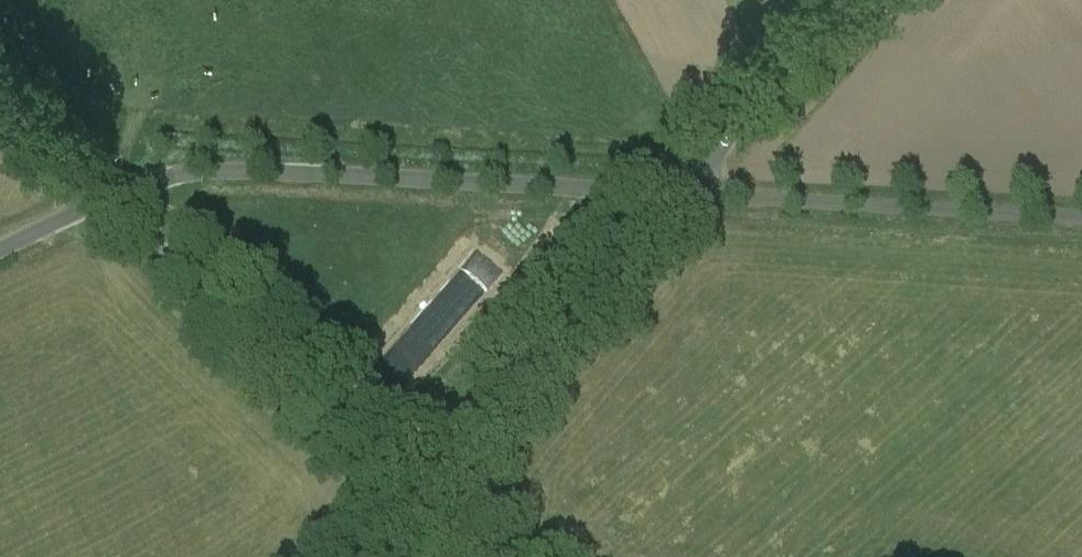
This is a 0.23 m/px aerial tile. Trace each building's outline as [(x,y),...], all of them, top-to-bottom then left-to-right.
[(452,280),(469,295),(492,269),(475,254),(452,280)] [(408,380),(434,351),(407,326),(381,356),(408,380)] [(381,358),(368,372),(393,394),(405,380),(381,358)]
